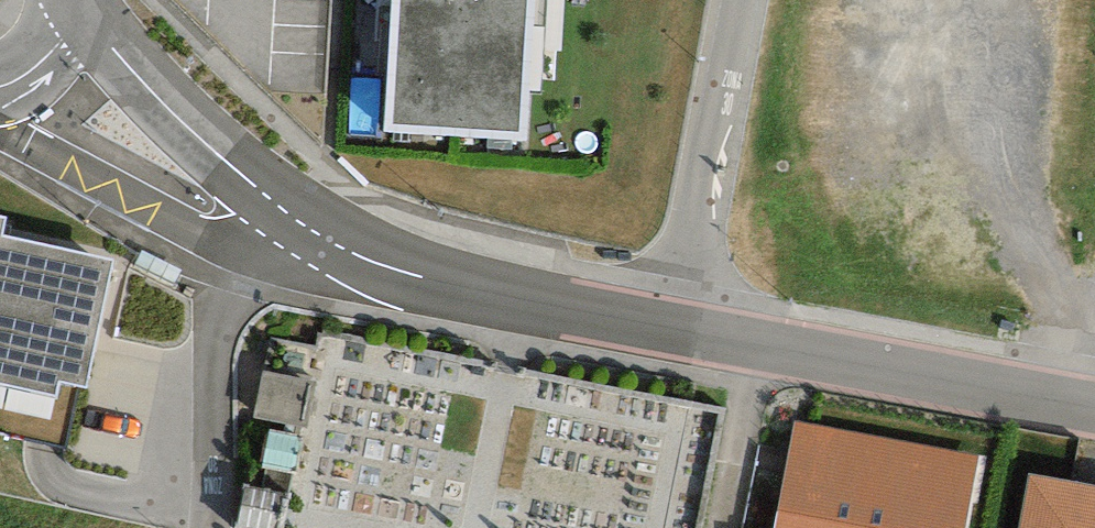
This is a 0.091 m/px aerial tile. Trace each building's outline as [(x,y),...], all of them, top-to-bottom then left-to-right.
[(535,0),(392,0),(384,132),(527,140),(535,0)] [(56,398),(59,382),(84,388),(111,261),(2,238),(6,218),(0,217),(0,386),(56,398)] [(794,423),(774,527),(966,527),(979,457),(794,423)] [(1028,477),(1019,527),(1094,527),(1094,489),(1028,477)]
